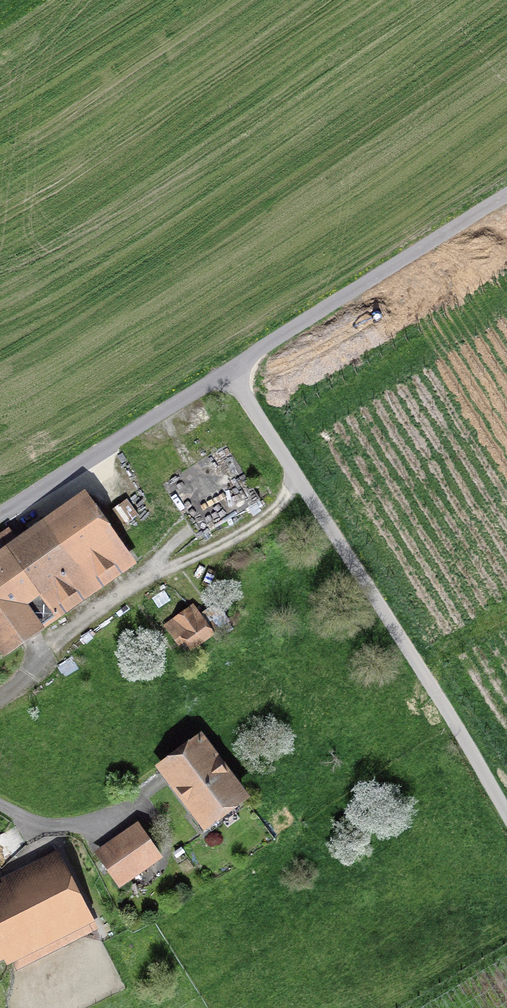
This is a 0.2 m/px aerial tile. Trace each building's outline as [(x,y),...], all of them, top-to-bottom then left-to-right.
[(43,633),(27,610),(41,601),(57,623),(138,567),(85,492),(16,541),(7,528),(0,533),(0,663),(43,633)] [(138,515),(127,500),(115,508),(126,523),(138,515)] [(201,585),(209,589),(217,574),(209,570),(201,585)] [(151,599),(158,609),(171,601),(164,591),(151,599)] [(191,655),(216,637),(192,604),(162,625),(178,649),(184,645),(191,655)] [(251,802),(201,734),(154,768),(204,836),(222,823),(227,829),(240,820),(235,813),(251,802)] [(299,823),(287,806),(264,823),(276,839),(299,823)] [(93,854),(119,891),(135,880),(140,889),(151,881),(146,873),(163,861),(138,823),(93,854)] [(176,860),(185,854),(181,848),(172,854),(176,860)] [(0,886),(0,964),(4,962),(11,977),(99,933),(59,852),(0,881),(2,885),(0,886)]
